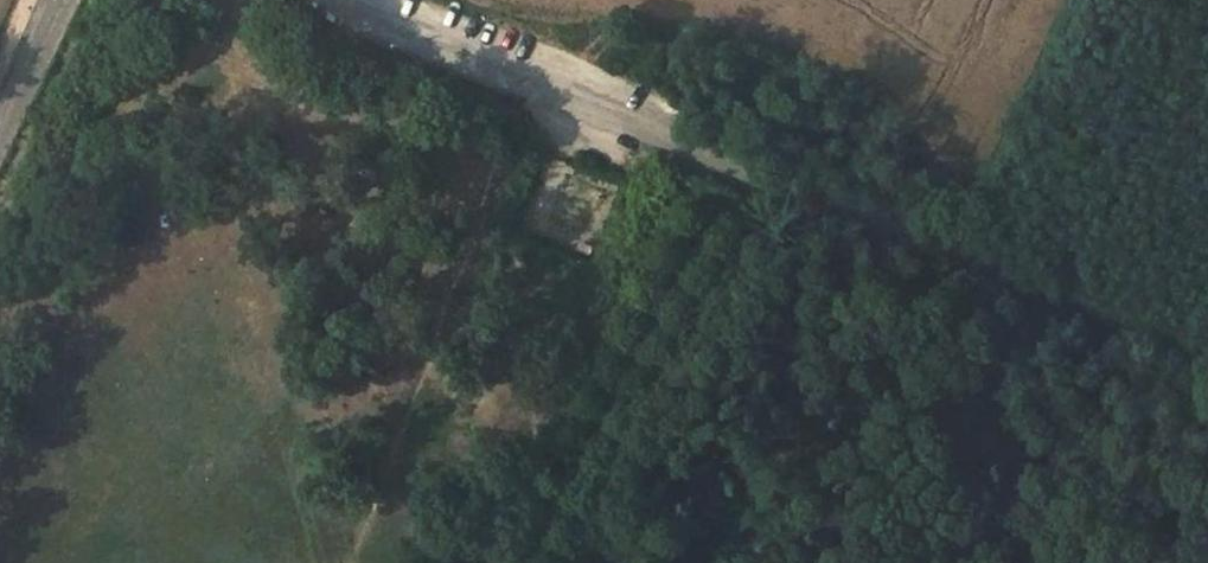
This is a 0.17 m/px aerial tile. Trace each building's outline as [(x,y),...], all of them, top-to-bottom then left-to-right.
[(590,258),(593,250),(580,244),(577,252),(590,258)]
